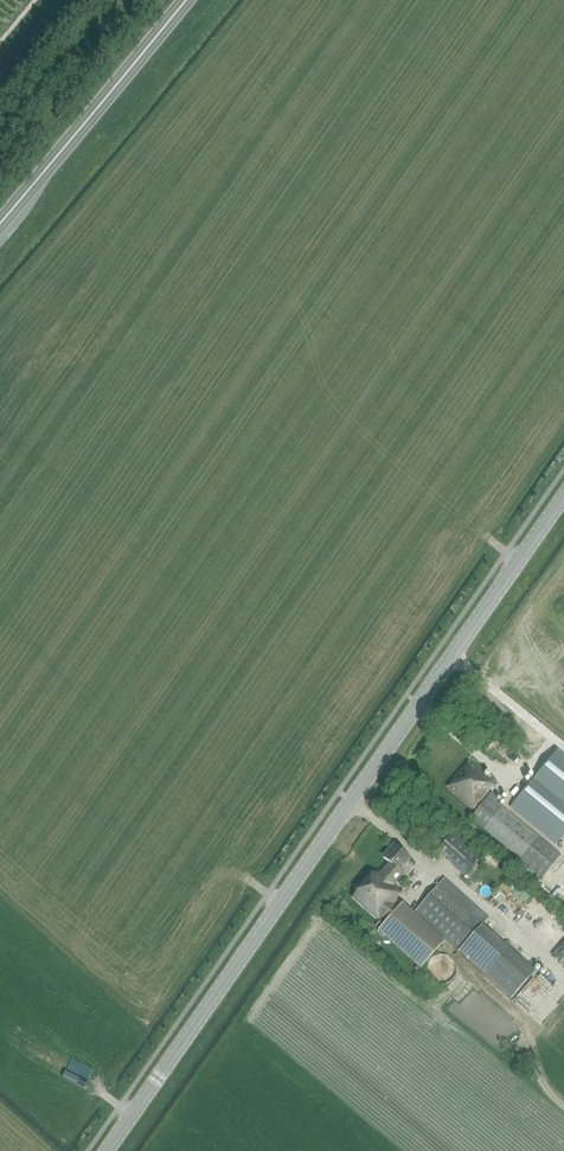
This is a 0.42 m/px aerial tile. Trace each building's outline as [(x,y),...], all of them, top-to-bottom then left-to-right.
[(487,790),(492,784),(468,763),(447,787),(473,810),(490,792),(487,790)] [(563,836),(563,796),(539,775),(512,808),(557,845),(563,836)] [(470,818),(542,877),(561,855),(496,800),(498,798),(491,793),(470,818)] [(451,834),(436,851),(463,875),(479,859),(451,834)] [(401,870),(410,858),(395,846),(386,857),(392,862),(384,871),(381,869),(376,875),(373,874),(353,897),(381,921),(377,925),(381,929),(380,931),(421,969),(444,942),(402,905),(400,907),(396,904),(398,901),(396,899),(402,892),(395,886),(406,874),(401,870)] [(444,879),(414,913),(485,975),(508,948),(482,925),(489,917),(444,879)] [(508,948),(485,975),(511,999),(535,972),(508,948)]
